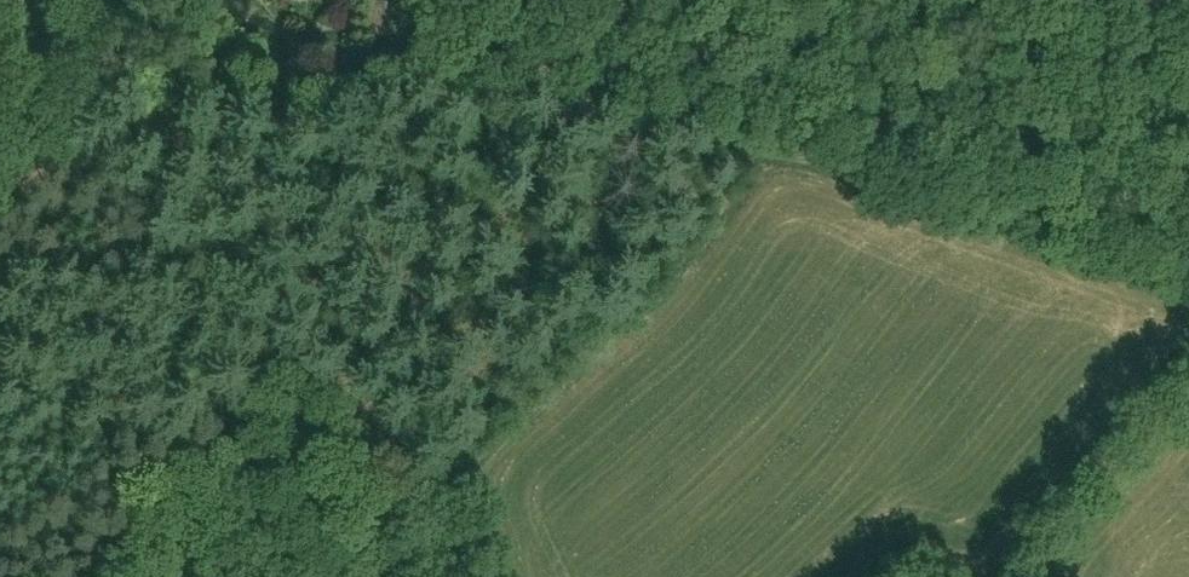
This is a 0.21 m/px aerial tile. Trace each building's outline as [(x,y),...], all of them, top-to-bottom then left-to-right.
[(366,2),(363,37),(398,39),(401,5),(366,2)]
